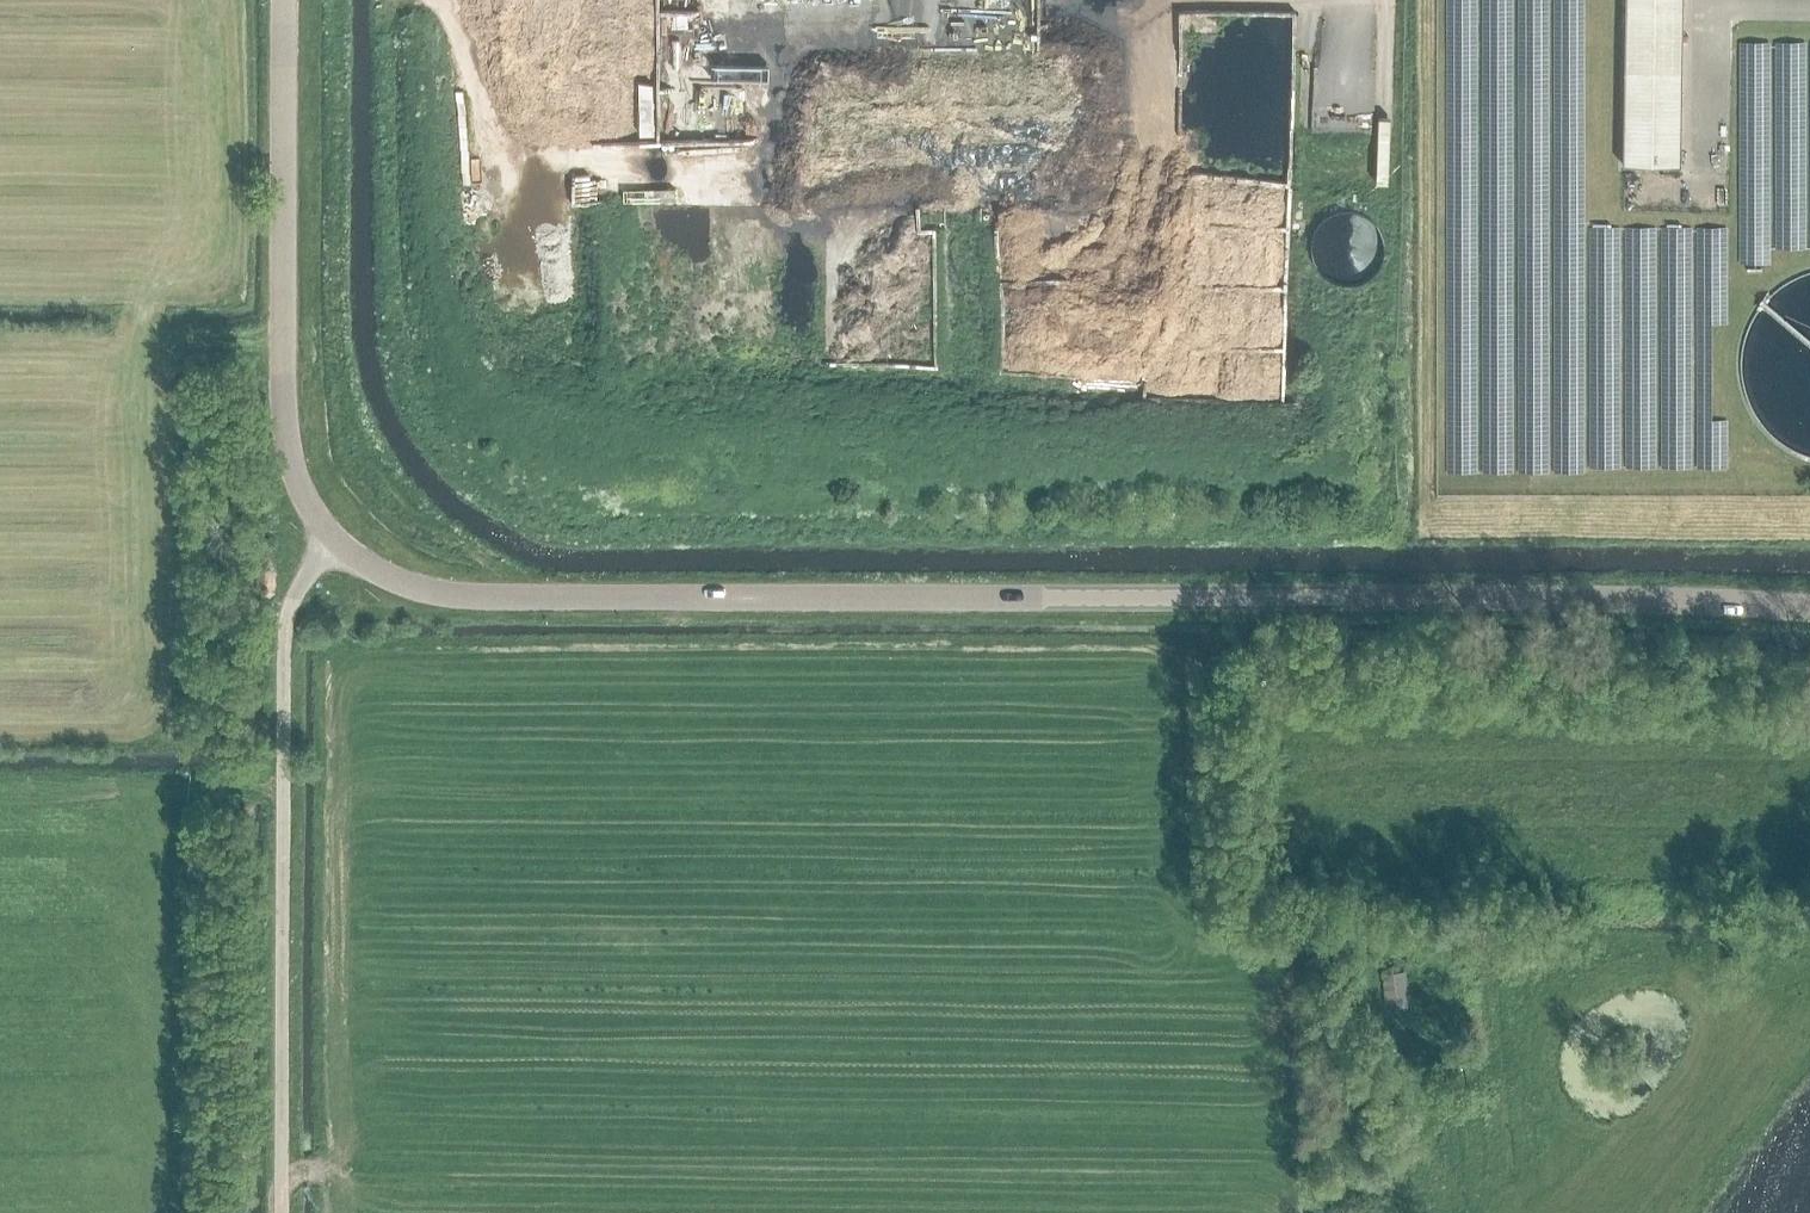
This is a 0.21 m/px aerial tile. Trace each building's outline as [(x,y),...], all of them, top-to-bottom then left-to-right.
[(1680,166),(1683,0),(1625,0),(1623,166),(1680,166)]
